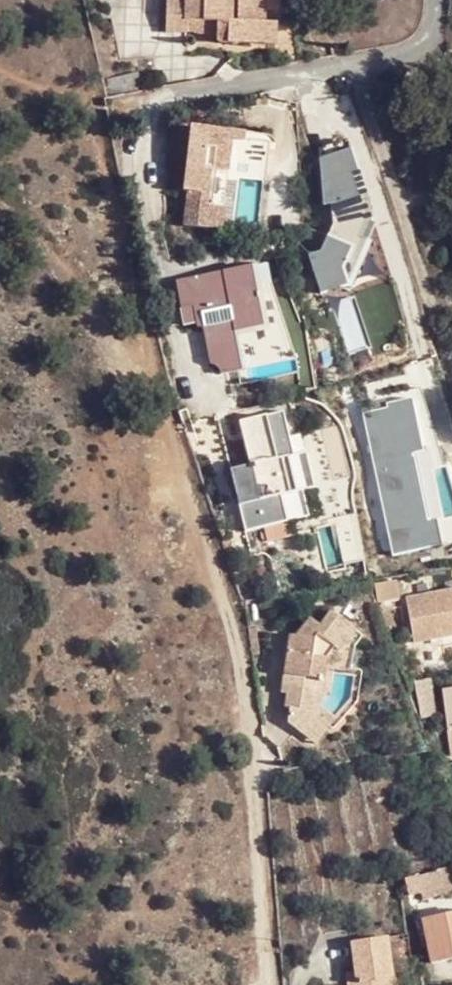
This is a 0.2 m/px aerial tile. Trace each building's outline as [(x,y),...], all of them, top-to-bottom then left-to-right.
[(174,29),(195,30),(196,27),(196,16),(227,18),(224,30),(224,34),(227,42),(266,43),(268,20),(255,19),(248,18),(249,0),(174,0),(174,29)] [(248,18),(255,19),(257,0),(249,0),(248,18)] [(196,27),(224,30),(227,18),(196,16),(196,27)] [(230,135),(188,133),(186,199),(191,199),(190,233),(227,234),(228,213),(211,212),(212,175),(228,175),(230,135)] [(307,248),(317,288),(381,272),(347,138),(311,147),(335,241),(307,248)] [(252,378),(291,371),(271,257),(170,275),(179,325),(204,320),(212,371),(249,364),(252,378)] [(286,443),(294,441),(287,414),(241,426),(252,470),(234,475),(250,536),(269,531),(296,524),(314,518),(309,494),(319,490),(312,456),(299,459),(291,461),(286,443)] [(299,459),(294,441),(286,443),(291,461),(299,459)] [(296,524),(269,531),(271,542),(298,535),(296,524)] [(449,636),(451,636),(451,591),(404,599),(411,643),(449,636)] [(293,631),(283,670),(294,672),(291,682),(287,683),(285,691),(282,705),(287,707),(283,720),(303,739),(318,721),(313,716),(309,712),(316,680),(322,679),(327,657),(337,645),(341,648),(358,627),(336,609),(324,624),(315,615),(301,632),(293,631)] [(294,672),(283,670),(278,689),(285,691),(287,683),(291,682),(294,672)] [(322,680),(322,679),(316,680),(309,712),(313,716),(322,680)] [(414,687),(418,716),(435,713),(431,684),(414,687)] [(442,689),(451,753),(451,688),(442,689)] [(318,721),(303,739),(309,744),(325,728),(318,721)] [(437,873),(443,895),(443,897),(451,895),(451,869),(437,873)] [(437,873),(416,878),(420,894),(422,902),(443,895),(437,873)] [(425,920),(434,964),(451,961),(451,915),(425,920)] [(350,945),(355,973),(357,984),(389,984),(388,981),(394,980),(388,939),(350,945)] [(355,973),(346,976),(348,984),(357,984),(355,973)]
